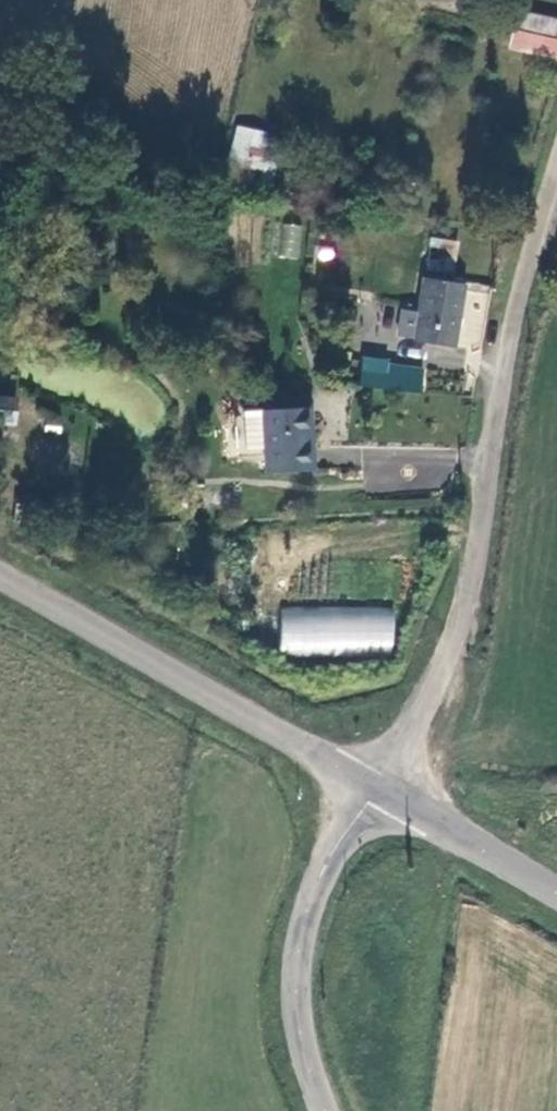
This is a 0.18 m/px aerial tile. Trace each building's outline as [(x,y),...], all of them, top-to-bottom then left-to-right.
[(518,48),(552,57),(556,38),(556,23),(526,15),(518,48)] [(230,161),(274,168),(279,132),(235,126),(230,161)] [(282,223),(278,257),(299,259),(302,225),(282,223)] [(420,315),(416,340),(454,346),(465,284),(426,277),(420,315)] [(399,337),(416,340),(420,315),(404,312),(399,337)] [(386,385),(389,361),(368,359),(364,383),(386,385)] [(408,391),(412,364),(389,361),(386,385),(385,389),(408,391)] [(424,392),(426,367),(412,364),(408,391),(424,392)] [(14,421),(15,398),(0,398),(0,420),(14,421)] [(267,407),(270,468),(313,466),(310,405),(267,407)] [(23,512),(24,498),(8,496),(7,511),(23,512)] [(280,605),(279,652),(393,657),(395,609),(280,605)]
